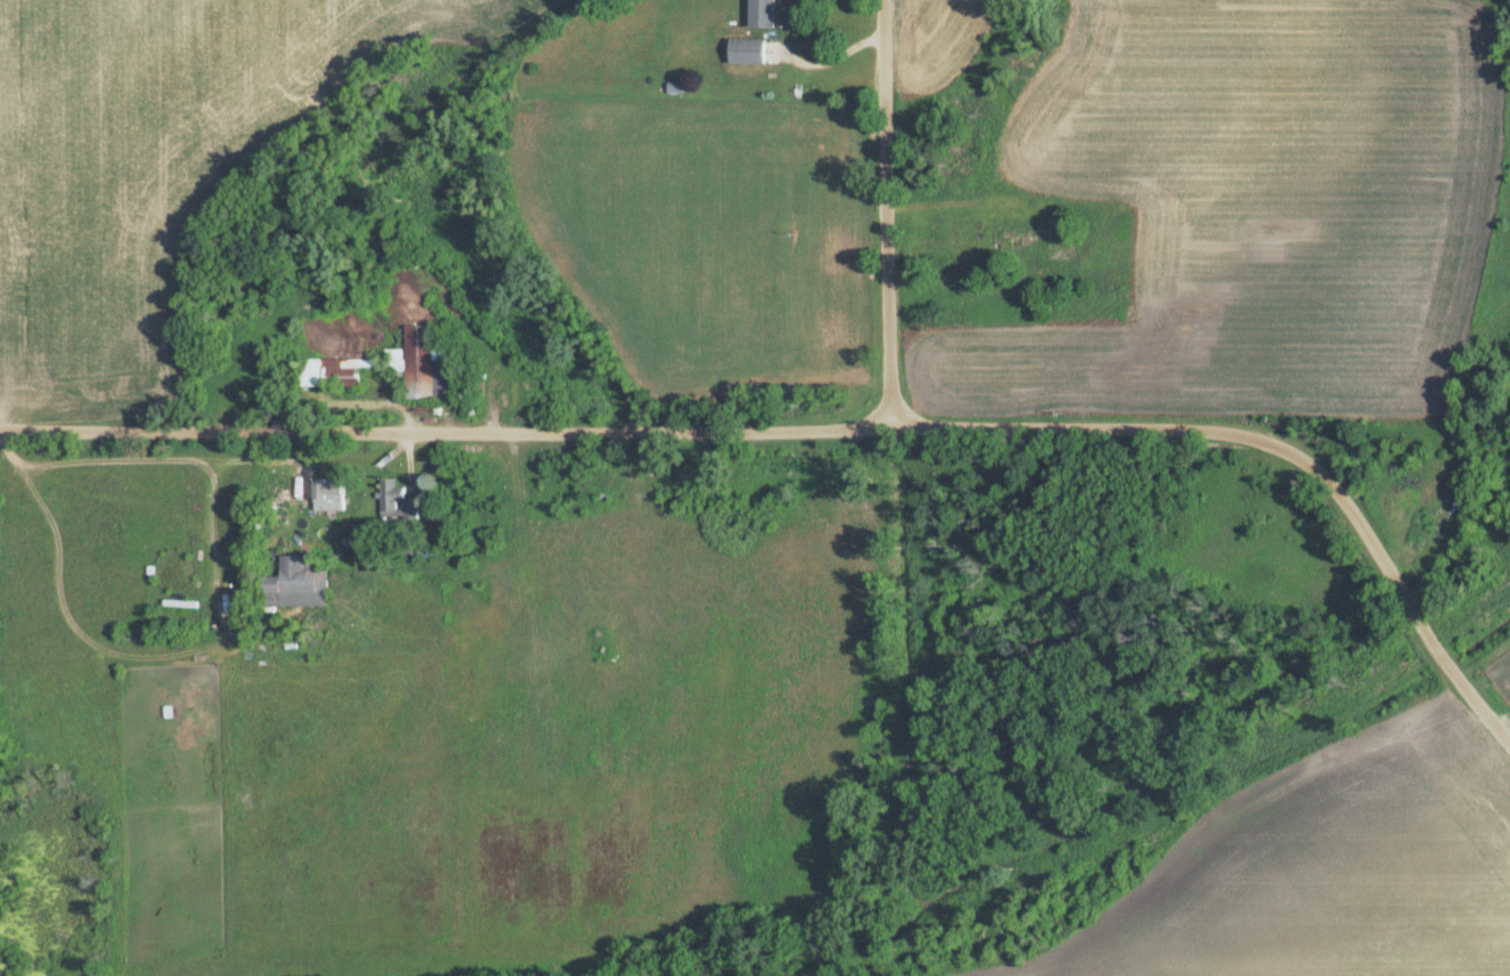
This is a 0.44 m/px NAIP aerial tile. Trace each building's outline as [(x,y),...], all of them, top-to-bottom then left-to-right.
[(752,29),(777,29),(777,0),(752,0),(752,29)] [(769,41),(731,41),(731,65),(769,65),(769,41)] [(459,402),(459,348),(435,348),(435,328),(406,328),(406,351),(386,351),(386,361),(302,361),(302,389),(364,389),(364,373),(406,373),(406,402),(459,402)] [(398,481),(377,481),(377,519),(406,519),(406,487),(398,487),(398,481)] [(315,512),(348,512),(348,482),(315,482),(315,512)] [(443,544),(453,544),(453,524),(443,524),(443,544)] [(317,558),(281,558),(281,580),(263,580),(263,609),(329,609),(329,580),(317,580),(317,558)]
